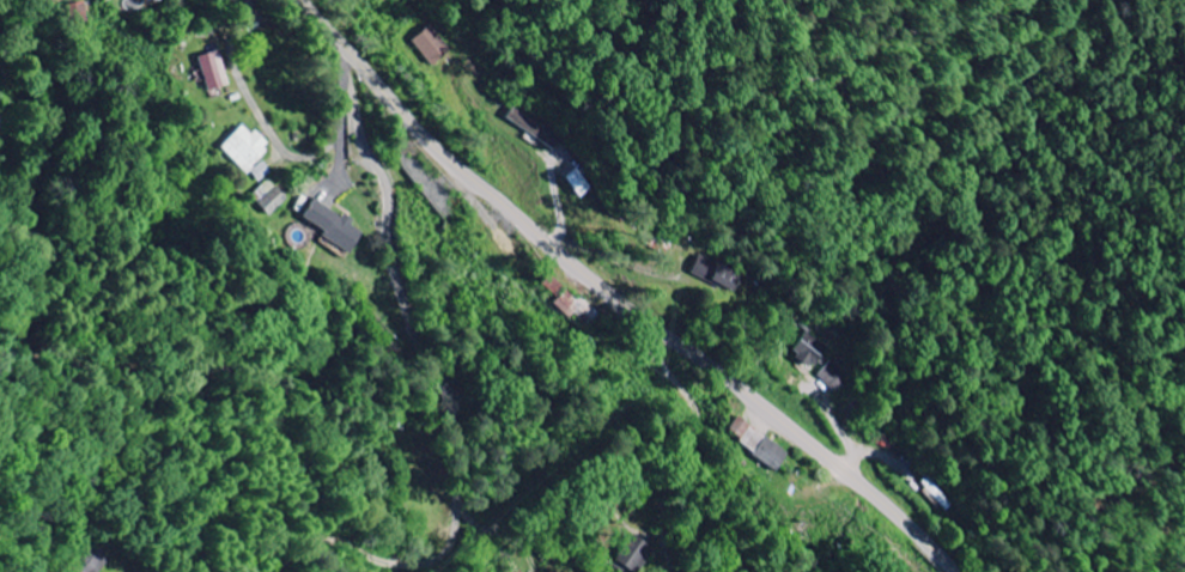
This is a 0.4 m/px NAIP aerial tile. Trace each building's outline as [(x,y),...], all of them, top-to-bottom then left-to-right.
[(62,23),(84,22),(83,5),(61,6),(62,23)] [(407,42),(427,67),(449,49),(429,25),(407,42)] [(204,91),(226,84),(215,49),(193,57),(204,91)] [(503,119),(552,150),(559,138),(510,108),(503,119)] [(215,147),(257,187),(271,172),(258,159),(270,148),(251,130),(247,134),(237,124),(215,147)] [(268,217),(285,198),(265,180),(248,199),(268,217)] [(294,219),(347,254),(360,234),(347,226),(351,221),(340,214),(337,219),(307,199),(294,219)] [(737,274),(696,256),(688,274),(729,292),(737,274)] [(810,372),(827,351),(803,331),(785,352),(810,372)] [(816,372),(828,392),(846,381),(835,361),(816,372)] [(721,435),(773,472),(786,454),(734,417),(721,435)] [(627,536),(611,566),(622,571),(638,571),(650,548),(627,536)] [(92,547),(72,570),(75,571),(97,571),(107,560),(92,547)]
